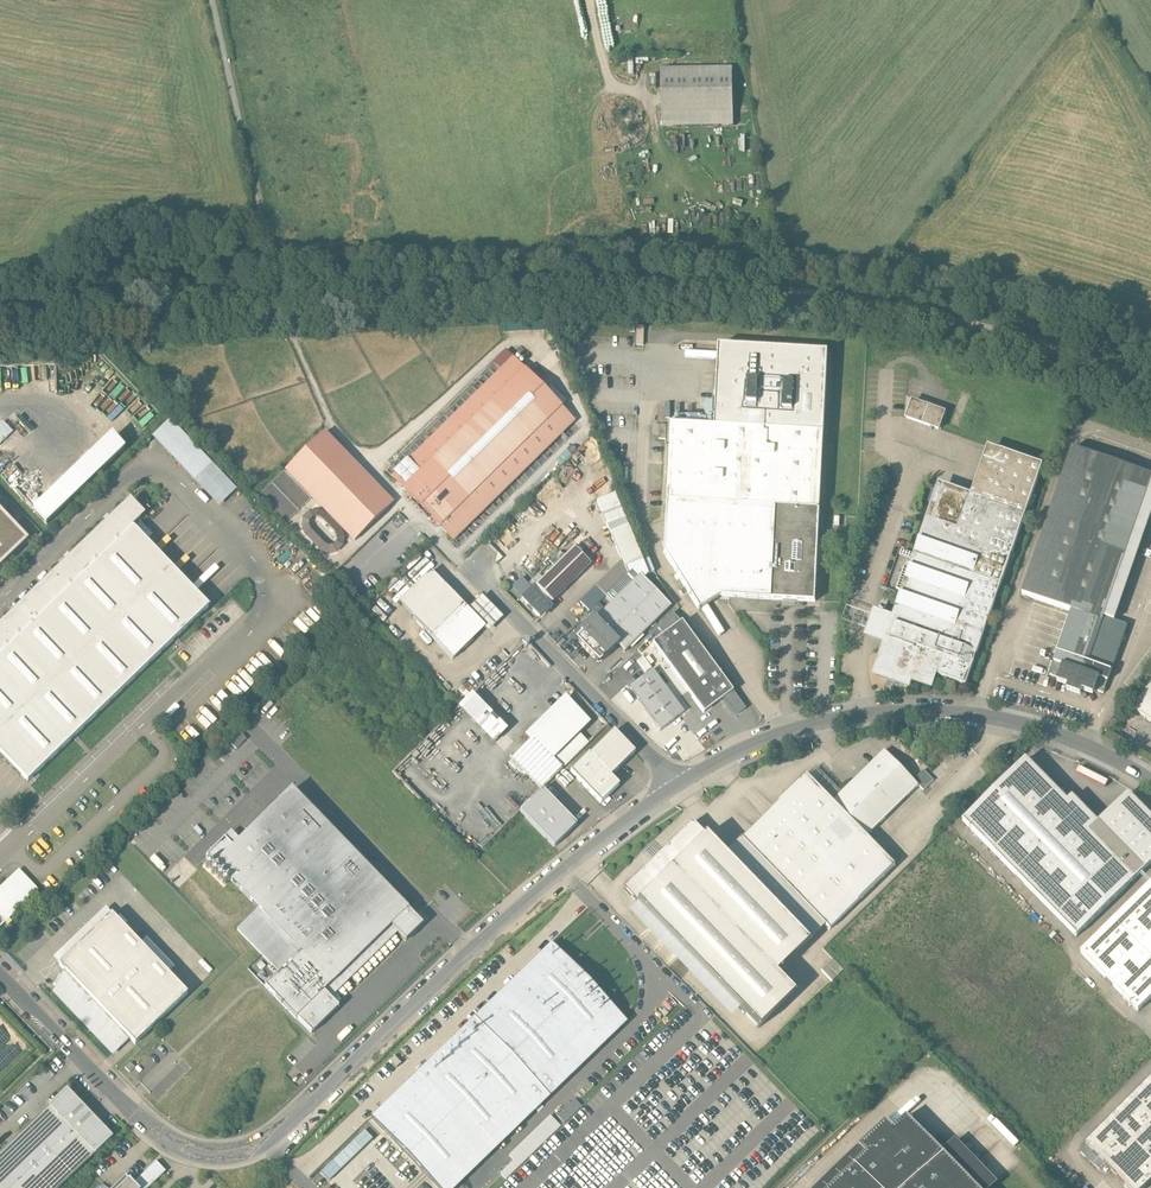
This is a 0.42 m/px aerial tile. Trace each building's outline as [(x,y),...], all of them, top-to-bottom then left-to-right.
[(732,69),(661,71),(662,128),(734,126),(732,69)] [(719,346),(715,427),(670,425),(664,552),(699,609),(720,596),(816,601),(824,432),(828,352),(719,346)] [(546,394),(506,352),(495,363),(502,371),(393,478),(453,539),(577,417),(570,409),(566,413),(560,408),(566,402),(552,388),(546,394)] [(913,401),(907,418),(939,429),(945,413),(913,401)] [(102,415),(94,423),(105,433),(109,429),(105,425),(108,421),(102,415)] [(3,421),(0,424),(0,444),(13,432),(3,421)] [(170,425),(156,438),(219,503),(232,490),(170,425)] [(392,504),(323,434),(286,471),(355,541),(392,504)] [(122,447),(111,435),(33,510),(45,522),(46,523),(124,448),(123,446),(122,447)] [(1043,465),(988,446),(971,495),(939,484),(893,617),(874,610),(864,638),(883,644),(872,676),(909,689),(912,683),(932,690),(937,675),(966,685),(1043,465)] [(1113,621),(1150,513),(1150,475),(1073,448),(1022,595),(1072,612),(1050,675),(1059,678),(1057,683),(1069,687),(1067,691),(1080,696),(1082,691),(1093,695),(1095,690),(1104,693),(1127,626),(1113,621)] [(597,502),(622,561),(625,568),(643,561),(615,495),(597,502)] [(0,626),(0,752),(28,781),(36,773),(74,736),(175,639),(201,614),(209,607),(132,527),(144,516),(130,501),(0,626)] [(0,510),(0,567),(28,540),(0,510)] [(574,548),(532,589),(549,606),(591,565),(574,548)] [(606,597),(612,603),(640,576),(643,580),(648,575),(647,571),(653,568),(649,558),(643,561),(625,568),(628,575),(606,597)] [(580,602),(590,612),(598,604),(605,597),(628,575),(625,568),(622,561),(580,602)] [(431,572),(398,603),(453,659),(484,630),(486,628),(468,610),(431,572)] [(643,580),(640,576),(612,603),(591,624),(589,623),(581,630),(581,634),(575,639),(599,663),(617,645),(624,652),(670,607),(643,580)] [(532,589),(520,602),(522,604),(526,603),(539,617),(550,607),(549,606),(532,589)] [(482,597),(468,610),(486,628),(484,630),(488,633),(503,618),(482,597)] [(603,609),(598,604),(590,612),(588,614),(593,619),(603,609)] [(664,635),(652,644),(704,713),(724,698),(734,712),(737,710),(739,713),(745,708),(682,622),(673,614),(658,629),(664,635)] [(653,670),(629,687),(661,730),(684,712),(653,670)] [(1133,709),(1150,722),(1150,685),(1133,709)] [(472,693),(458,707),(496,742),(510,727),(472,693)] [(563,698),(526,735),(531,740),(533,738),(553,759),(578,735),(589,724),(563,698)] [(1112,719),(1103,730),(1109,734),(1117,723),(1112,719)] [(589,754),(570,772),(601,803),(619,785),(611,777),(635,753),(614,732),(590,755),(589,754)] [(533,738),(531,740),(512,759),(542,790),(588,745),(578,735),(553,759),(533,738)] [(842,792),(833,801),(867,835),(919,785),(914,780),(885,750),(876,758),(842,792)] [(963,822),(1077,937),(1150,864),(1150,816),(1128,793),(1098,823),(1072,797),(1067,802),(1026,760),(963,822)] [(816,765),(807,775),(814,781),(833,801),(842,792),(816,765)] [(914,780),(919,785),(924,790),(934,780),(924,770),(914,780)] [(741,839),(741,840),(825,925),(829,929),(895,864),(867,835),(833,801),(814,781),(807,775),(789,793),(741,839)] [(577,825),(542,790),(520,811),(555,846),(577,825)] [(231,832),(206,856),(258,910),(237,930),(279,973),(265,987),(296,1019),(297,1018),(312,1033),(338,1007),(331,999),(398,933),(406,941),(423,925),(291,791),(240,841),(231,832)] [(649,865),(624,889),(637,902),(740,1008),(759,1027),(794,993),(775,974),(825,925),(741,840),(741,839),(724,855),(692,823),(658,856),(653,861),(649,865)] [(639,854),(649,865),(653,861),(658,856),(648,846),(639,854)] [(0,889),(0,925),(37,889),(19,871),(0,889)] [(1081,953),(1138,1011),(1150,998),(1150,884),(1081,953)] [(740,1008),(637,902),(628,911),(731,1016),(740,1008)] [(56,993),(113,1052),(128,1037),(135,1044),(187,994),(168,974),(174,968),(146,939),(140,944),(106,909),(53,959),(66,973),(64,978),(59,975),(54,985),(59,988),(56,993)] [(552,944),(371,1118),(439,1187),(455,1187),(627,1022),(552,944)] [(277,973),(260,958),(250,968),(267,984),(277,973)] [(1086,1144),(1087,1144),(1106,1164),(1130,1187),(1143,1187),(1150,1181),(1150,1080),(1086,1144)] [(0,1153),(0,1187),(60,1187),(113,1137),(67,1089),(0,1153)] [(999,1187),(956,1143),(943,1156),(908,1120),(895,1132),(888,1125),(861,1150),(860,1150),(820,1187),(997,1187),(999,1187)] [(1106,1164),(1087,1144),(1081,1150),(1100,1170),(1106,1164)] [(125,1176),(113,1187),(149,1187),(165,1172),(156,1162),(133,1184),(125,1176)]
